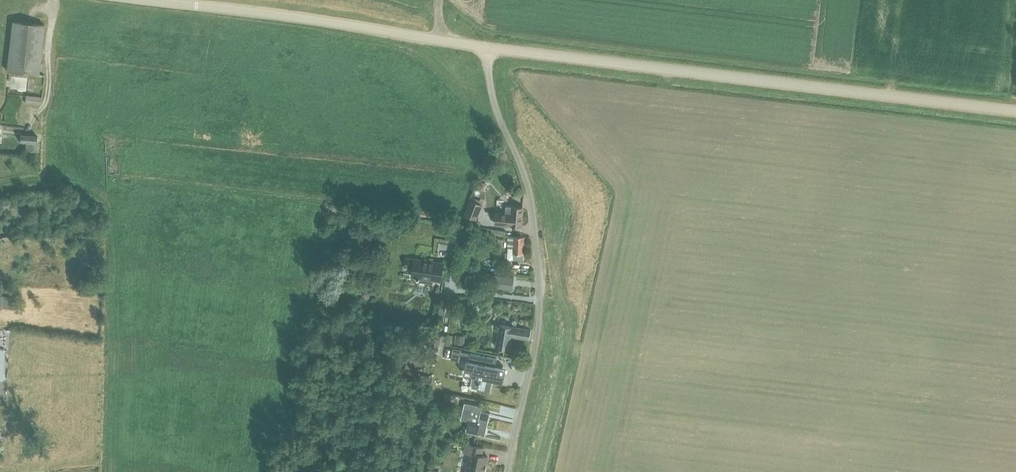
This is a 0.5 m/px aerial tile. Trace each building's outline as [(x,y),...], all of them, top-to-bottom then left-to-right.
[(40,73),(44,24),(12,21),(8,70),(40,73)] [(41,104),(42,96),(26,95),(26,102),(41,104)] [(36,142),(36,136),(21,135),(20,141),(26,141),(25,149),(35,150),(36,142)] [(482,204),(471,199),(465,214),(476,218),(482,204)] [(9,208),(8,201),(0,202),(0,209),(9,208)] [(523,207),(513,206),(512,207),(506,206),(506,213),(496,213),(495,223),(521,225),(523,207)] [(453,230),(452,243),(454,243),(462,244),(464,232),(453,230)] [(510,236),(509,248),(515,249),(514,261),(525,261),(526,237),(510,236)] [(441,282),(444,265),(407,260),(406,269),(415,270),(414,279),(441,282)] [(494,275),(492,287),(512,290),(514,277),(494,275)] [(3,296),(0,296),(0,308),(3,308),(11,308),(11,296),(3,296)] [(441,314),(450,314),(450,304),(441,304),(441,314)] [(530,337),(531,328),(500,323),(497,346),(509,348),(512,334),(530,337)] [(464,337),(455,336),(455,345),(464,345),(464,337)] [(470,356),(468,364),(470,364),(476,366),(474,376),(472,387),(478,388),(478,391),(484,392),(489,393),(491,387),(492,380),(495,368),(495,366),(497,358),(478,354),(471,353),(465,352),(461,351),(461,350),(462,349),(457,348),(453,347),(453,350),(451,359),(455,360),(459,361),(460,354),(466,355),(470,356)] [(466,402),(462,419),(469,421),(467,430),(477,432),(485,434),(490,413),(482,411),(483,406),(466,402)] [(488,455),(482,454),(484,446),(467,443),(465,451),(471,452),(466,471),(485,471),(488,455)]
